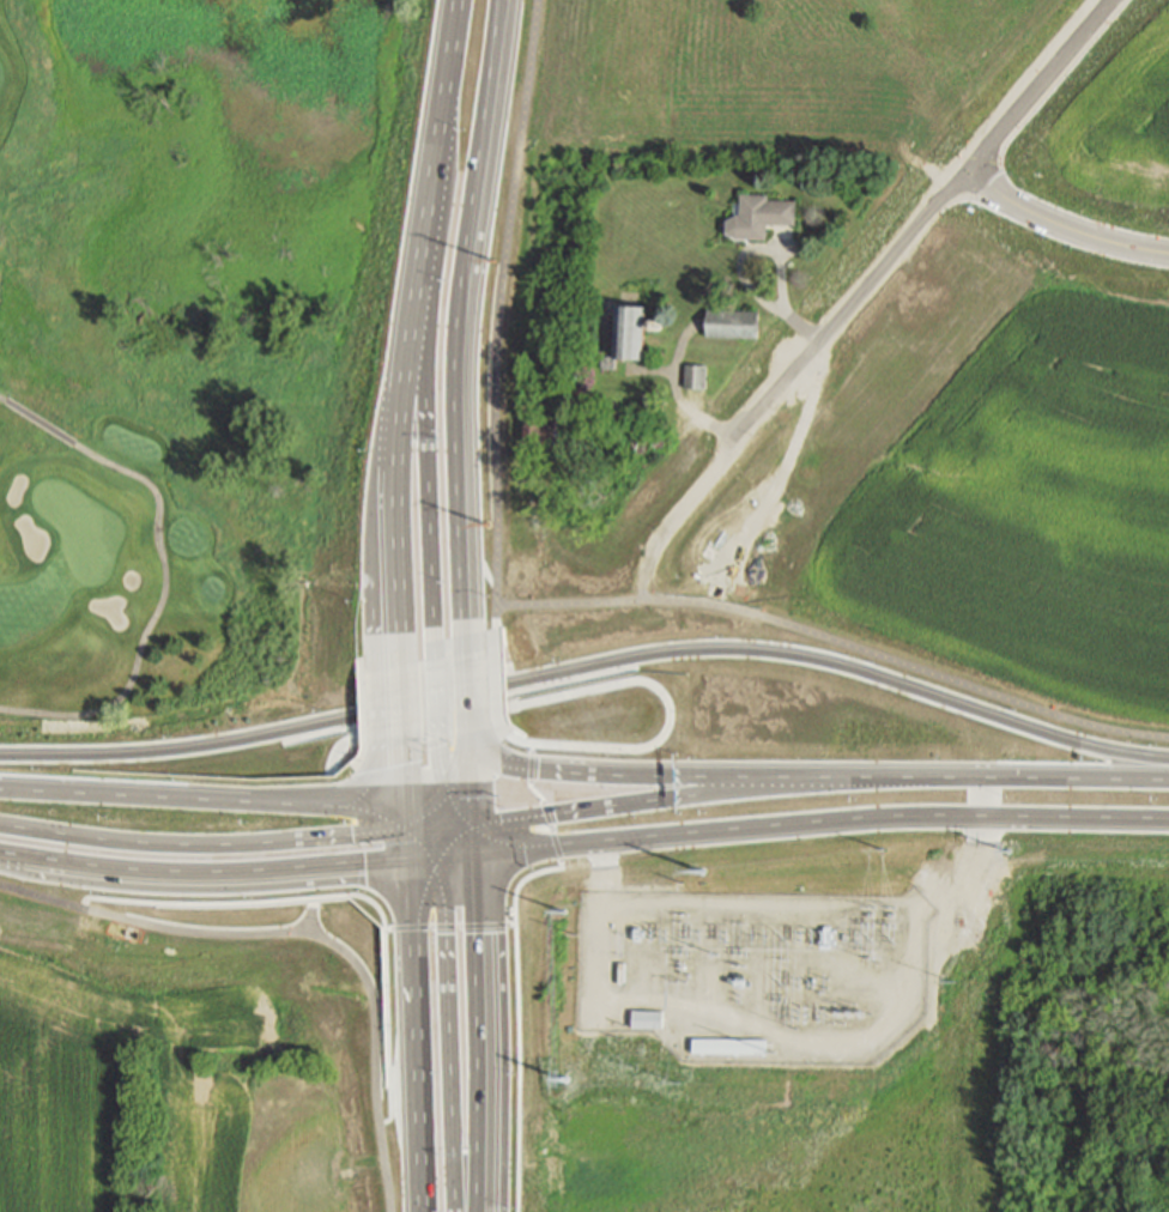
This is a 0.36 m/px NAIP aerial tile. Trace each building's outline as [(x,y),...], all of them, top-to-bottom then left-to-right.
[(797,200),(797,223),(768,222),(768,237),(738,237),(726,231),(726,219),(738,212),(739,193),(768,193),(768,200),(797,200)] [(644,357),(618,356),(620,303),(647,304),(644,357)] [(708,309),(757,310),(757,337),(708,335),(708,309)] [(617,368),(605,366),(605,356),(617,357),(617,368)] [(705,364),(707,387),(686,387),(686,364),(705,364)] [(661,1007),(661,1025),(631,1025),(631,1007),(661,1007)] [(690,1035),(764,1036),(765,1050),(691,1049),(690,1035)]
